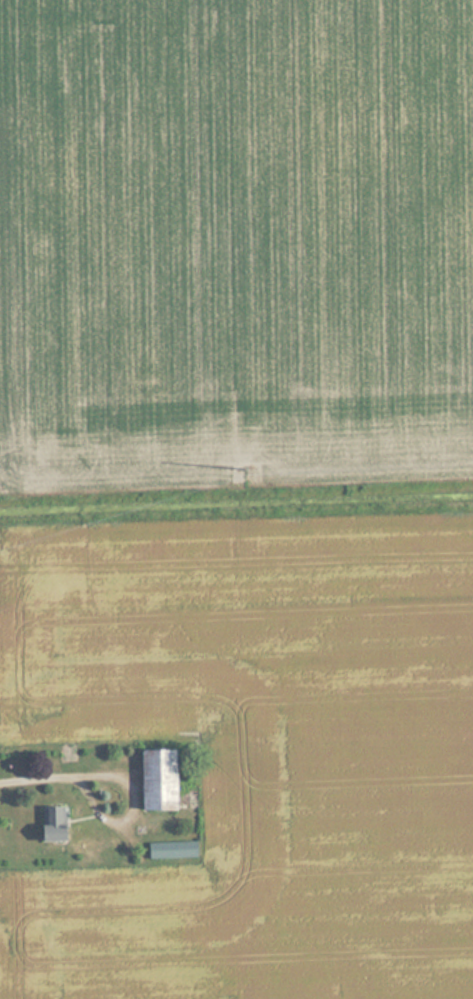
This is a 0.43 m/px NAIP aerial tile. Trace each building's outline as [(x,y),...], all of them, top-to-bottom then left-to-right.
[(170,809),(170,748),(136,748),(136,809),(170,809)] [(39,824),(34,824),(34,840),(62,840),(62,806),(39,806),(39,824)] [(195,842),(144,842),(144,858),(195,858),(195,842)]
